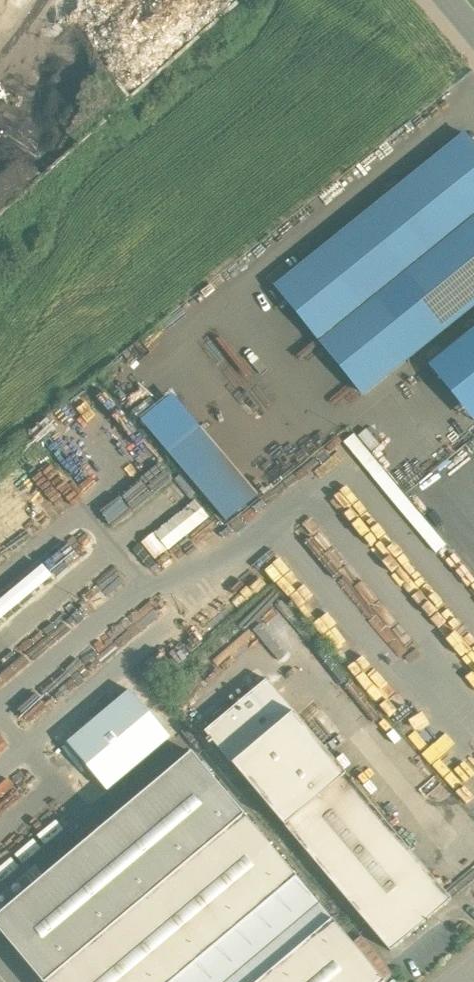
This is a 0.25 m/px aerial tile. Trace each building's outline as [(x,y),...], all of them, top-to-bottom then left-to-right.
[(241,0),(213,0),(213,2),(224,15),(241,0)] [(276,286),(364,395),(473,306),(473,146),(464,134),(276,286)] [(439,364),(473,408),(473,335),(439,364)] [(257,495),(201,429),(170,454),(225,521),(257,495)] [(194,499),(155,534),(169,550),(209,515),(194,499)] [(267,680),(205,732),(211,739),(207,742),(210,745),(213,742),(232,765),(233,765),(294,713),(295,713),(267,680)] [(245,685),(227,701),(233,708),(252,693),(245,685)] [(452,900),(294,713),(233,765),(390,952),(452,900)] [(42,981),(258,981),(332,920),(195,758),(0,923),(0,932),(42,981)] [(259,981),(387,981),(332,920),(259,981)]
